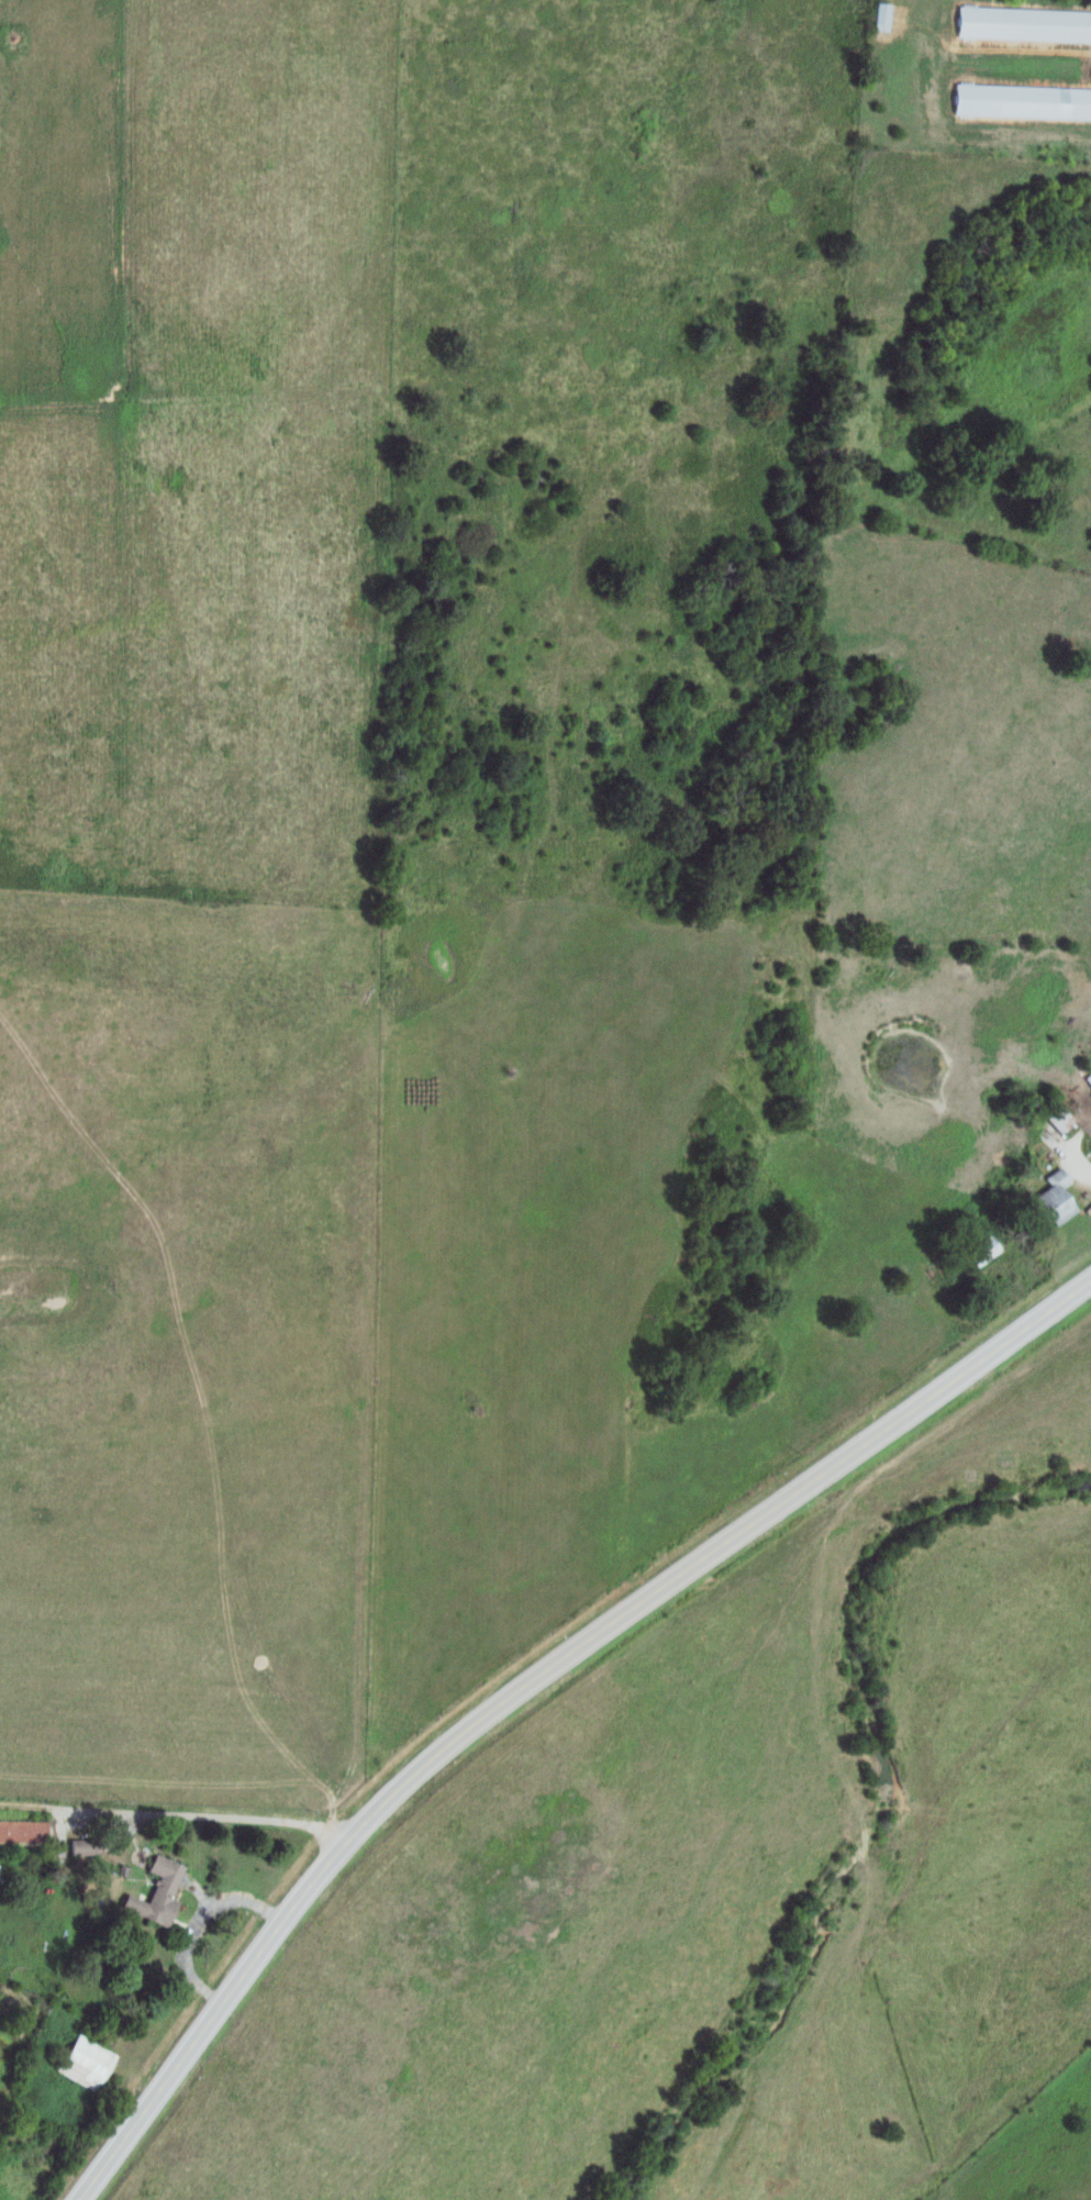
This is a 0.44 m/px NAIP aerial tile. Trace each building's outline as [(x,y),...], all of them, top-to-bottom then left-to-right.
[(885,29),(888,2),(874,1),(872,28),(885,29)] [(956,5),(955,37),(1090,42),(1090,10),(956,5)] [(952,114),(1090,119),(1090,87),(953,82),(952,114)] [(1043,1115),(1057,1132),(1073,1119),(1059,1102),(1043,1115)] [(1042,1175),(1047,1184),(1031,1194),(1049,1224),(1072,1209),(1058,1186),(1068,1180),(1059,1165),(1042,1175)] [(975,1265),(1001,1251),(992,1234),(966,1247),(975,1265)] [(39,1841),(40,1820),(0,1819),(0,1840),(39,1841)] [(90,1854),(91,1838),(66,1838),(66,1853),(90,1854)] [(161,1924),(171,1898),(166,1896),(179,1864),(148,1852),(142,1869),(153,1873),(143,1901),(121,1892),(115,1907),(161,1924)] [(52,2069),(91,2090),(111,2052),(72,2031),(52,2069)]
